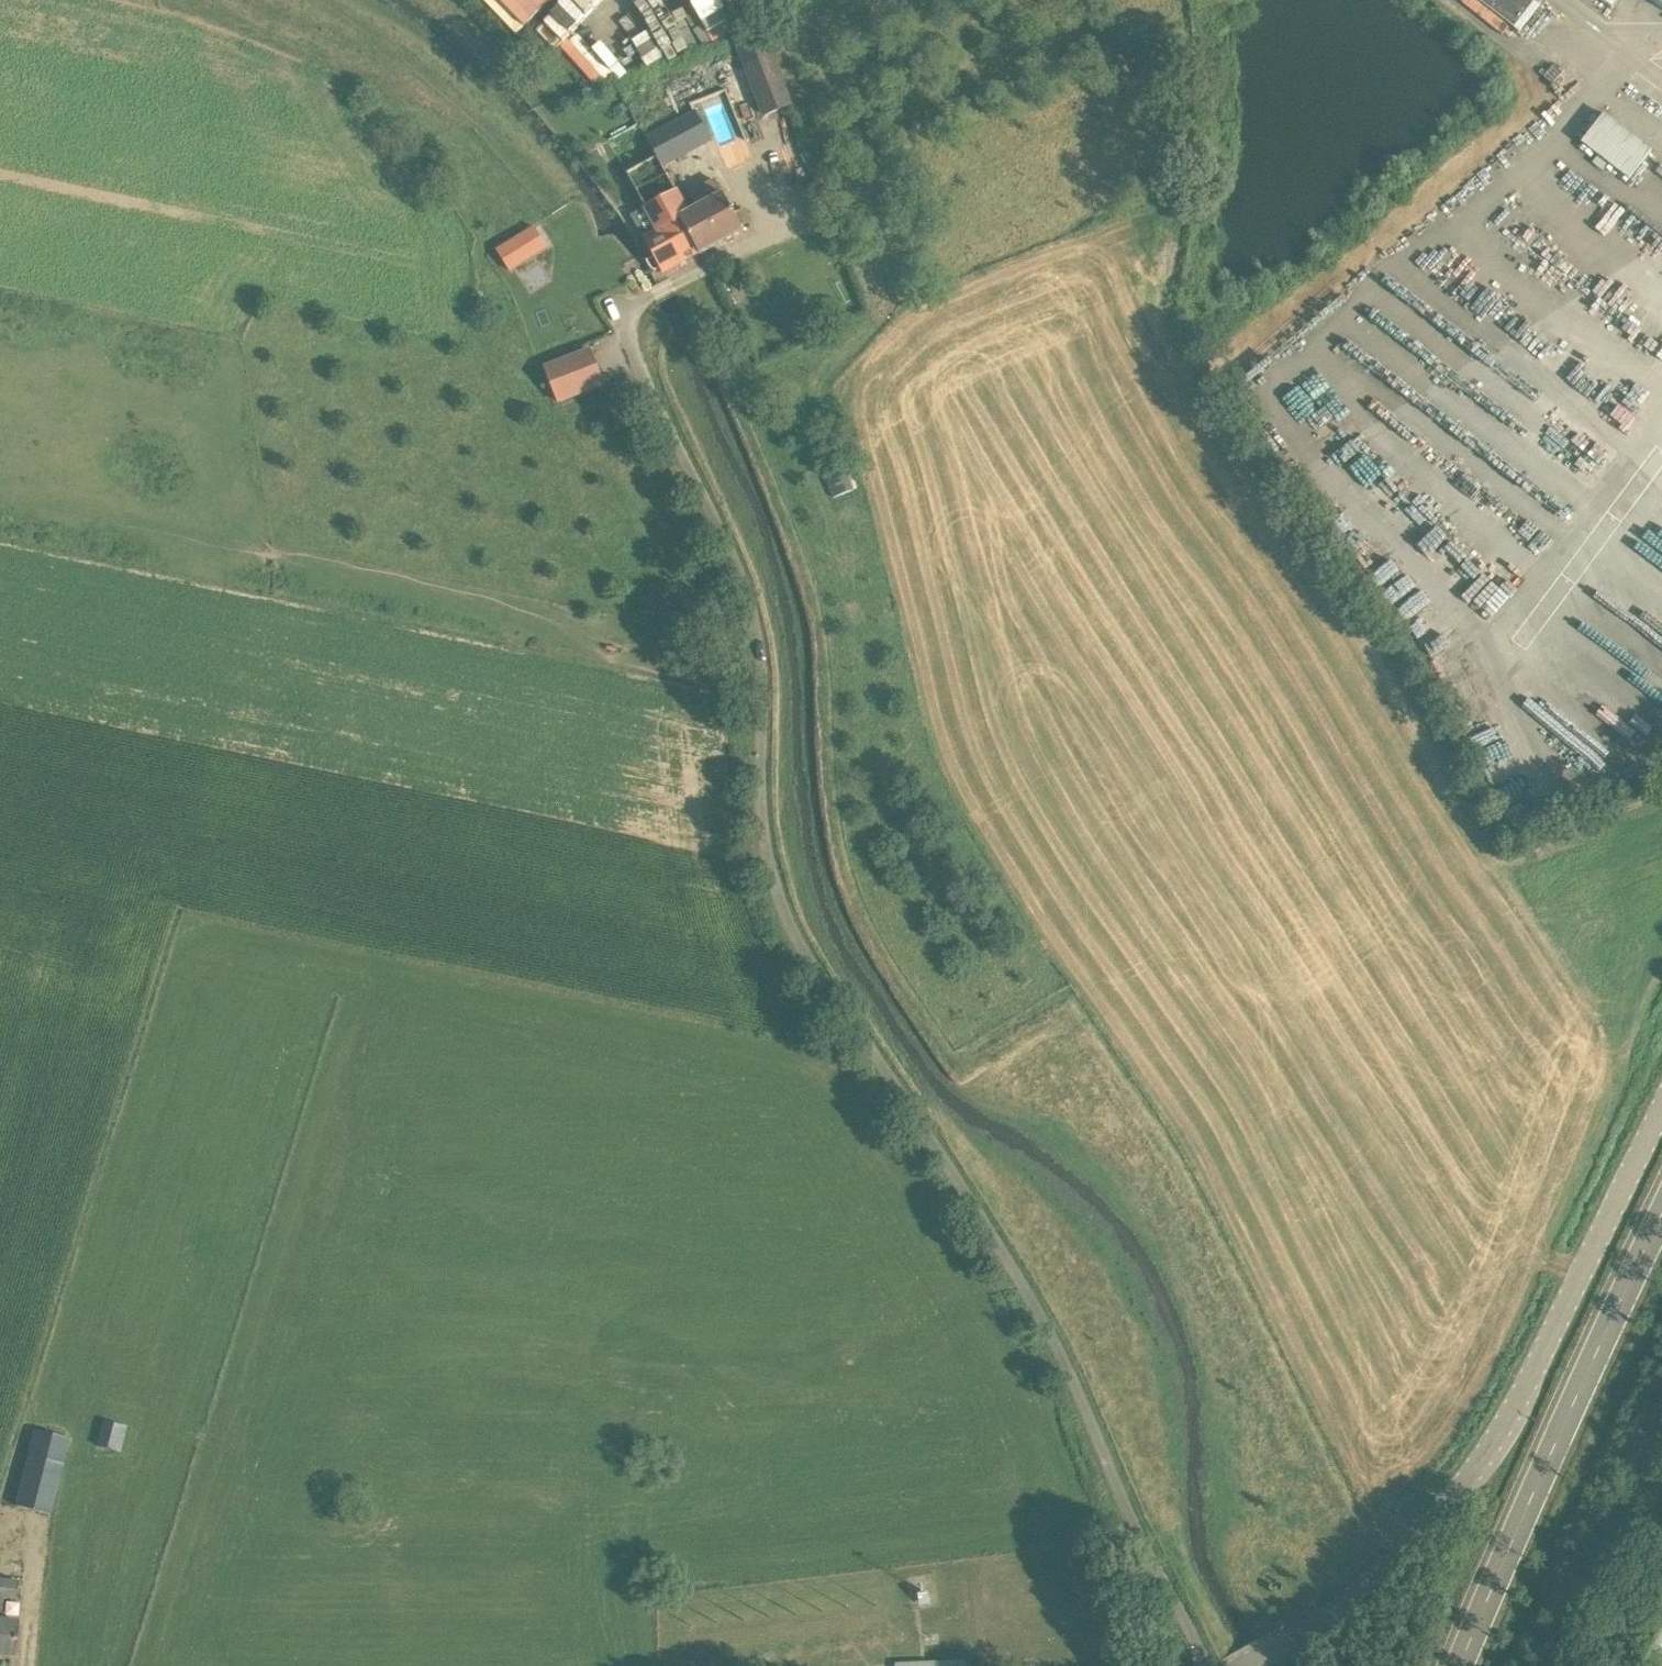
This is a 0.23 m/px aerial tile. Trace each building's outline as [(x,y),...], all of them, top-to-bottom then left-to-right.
[(724,18),(754,0),(714,0),(724,18)] [(1532,0),(1478,0),(1515,28),(1535,2),(1532,0)] [(1613,9),(1620,0),(1600,0),(1613,9)] [(794,109),(767,35),(741,44),(768,118),(794,109)] [(659,166),(718,140),(711,123),(727,116),(720,99),(644,134),(659,166)] [(1596,111),(1573,141),(1625,182),(1648,152),(1596,111)] [(700,209),(690,215),(682,219),(700,255),(701,257),(745,234),(719,182),(693,196),(700,209)] [(678,190),(633,214),(646,238),(656,257),(647,262),(651,268),(655,273),(662,270),(665,274),(700,255),(682,219),(690,215),(678,190)] [(535,227),(497,251),(510,271),(547,248),(535,227)] [(589,351),(580,354),(544,368),(556,401),(601,384),(589,351)] [(850,495),(843,477),(823,484),(830,502),(850,495)] [(96,1447),(119,1454),(127,1428),(103,1420),(96,1447)] [(13,1507),(51,1517),(70,1440),(32,1430),(13,1507)] [(10,1581),(0,1580),(0,1618),(1,1600),(15,1601),(17,1581),(10,1581)] [(12,1657),(16,1621),(0,1619),(0,1656),(12,1657)]
